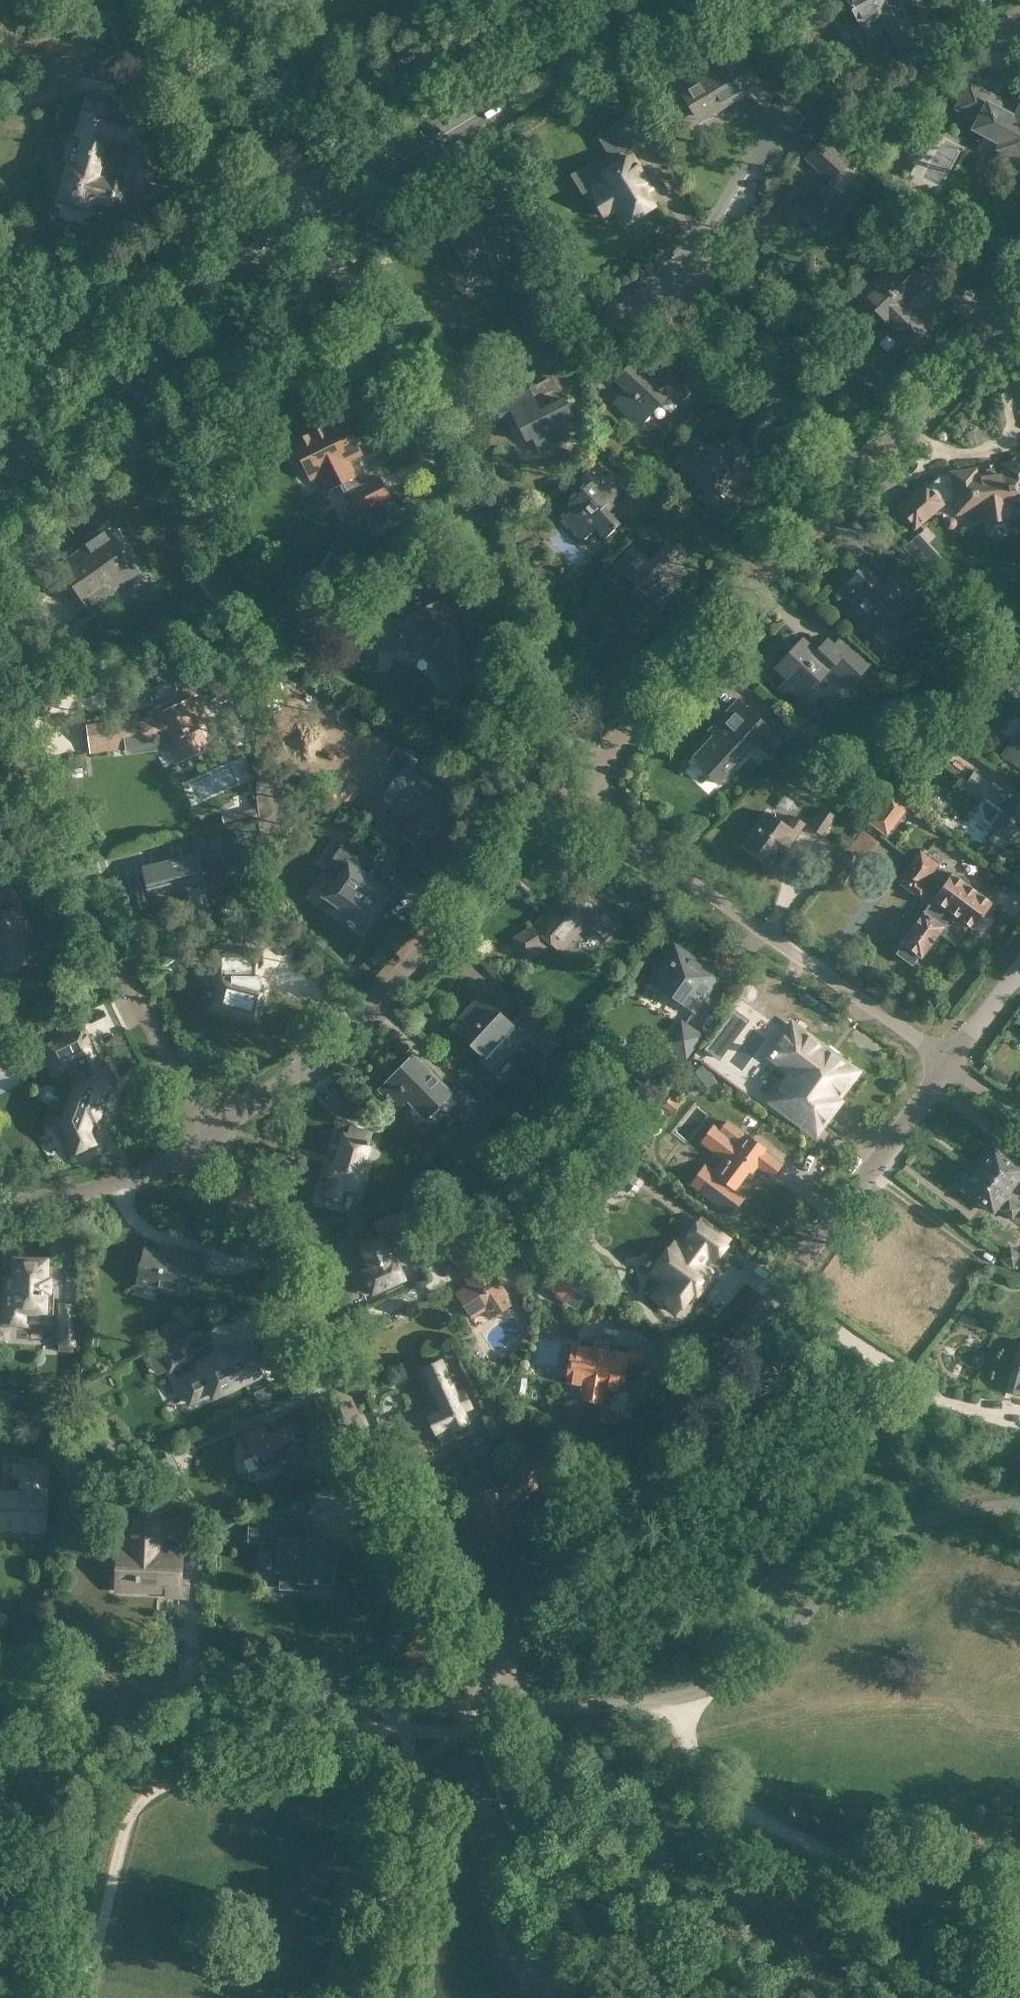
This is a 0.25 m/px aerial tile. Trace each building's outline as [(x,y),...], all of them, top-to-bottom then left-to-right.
[(878,14),(899,52),(920,40),(901,6),(910,1),(909,0),(846,0),(859,24),(878,14)] [(775,107),(754,87),(756,86),(737,53),(722,62),(724,65),(687,87),(705,117),(739,96),(787,142),(807,121),(784,98),(775,107)] [(970,86),(958,108),(980,120),(975,129),(1002,144),(1000,149),(1003,151),(1002,153),(1019,163),(1019,161),(1019,111),(1018,114),(1011,110),(1011,108),(970,86)] [(147,122),(111,113),(113,106),(98,102),(100,98),(86,95),(86,98),(85,98),(75,133),(81,134),(74,164),(68,163),(59,199),(86,206),(87,202),(124,212),(127,198),(148,190),(162,145),(145,126),(147,122)] [(616,128),(599,138),(611,156),(611,157),(627,148),(648,135),(635,113),(614,125),(616,128)] [(818,121),(801,138),(810,147),(827,130),(818,121)] [(830,180),(805,208),(830,232),(863,196),(863,195),(862,196),(838,173),(849,162),(823,138),(806,157),(830,180)] [(911,156),(895,152),(878,169),(891,182),(902,171),(907,173),(911,156)] [(606,177),(588,189),(604,216),(616,208),(625,222),(653,206),(645,193),(641,187),(648,183),(631,155),(607,170),(603,172),(606,177)] [(473,277),(516,254),(492,210),(448,233),(470,276),(472,275),(473,277)] [(900,256),(861,294),(906,339),(923,323),(906,306),(928,284),(900,256)] [(551,366),(573,348),(564,337),(556,344),(550,336),(535,348),(542,356),(533,363),(538,370),(548,362),(551,366)] [(625,388),(613,400),(635,421),(647,408),(652,413),(674,390),(683,399),(692,390),(663,362),(652,374),(653,376),(648,381),(629,363),(615,378),(625,388)] [(549,405),(545,397),(564,387),(557,374),(495,407),(500,417),(511,411),(526,440),(533,437),(541,452),(567,438),(559,423),(574,416),(564,398),(549,405)] [(390,498),(379,477),(360,486),(356,476),(357,476),(350,461),(362,455),(343,416),(293,441),(312,479),(320,475),(327,490),(341,484),(346,494),(349,492),(360,513),(390,498)] [(734,495),(758,468),(744,455),(750,449),(735,436),(721,450),(715,444),(711,447),(698,435),(674,460),(689,474),(694,468),(715,487),(720,482),(734,495)] [(635,461),(636,464),(639,467),(643,467),(648,466),(649,462),(649,457),(647,454),(642,453),(638,454),(635,457),(635,461)] [(627,484),(602,458),(582,477),(589,484),(570,501),(575,506),(563,518),(583,540),(596,528),(605,538),(620,524),(603,506),(627,484)] [(1005,467),(1006,475),(976,479),(975,471),(952,474),(952,475),(940,477),(939,480),(927,491),(925,488),(900,510),(914,526),(946,499),(955,497),(958,512),(982,509),(983,514),(986,516),(1006,513),(1008,510),(1007,505),(1019,504),(1019,465),(1005,467)] [(405,510),(385,524),(394,537),(414,522),(405,510)] [(90,558),(66,574),(91,611),(116,593),(113,589),(138,571),(107,528),(82,545),(90,558)] [(684,556),(669,542),(649,563),(644,558),(645,556),(634,545),(606,574),(616,583),(625,573),(647,595),(652,589),(665,601),(685,579),(673,568),(684,556)] [(887,587),(863,565),(840,591),(868,617),(872,612),(888,626),(894,620),(903,629),(915,617),(908,610),(924,594),(901,572),(887,587)] [(452,691),(478,678),(450,621),(452,620),(443,601),(409,618),(411,622),(374,620),(372,646),(432,650),(452,691)] [(867,654),(846,634),(839,642),(833,636),(816,655),(803,643),(781,666),(790,675),(777,688),(795,705),(807,691),(829,668),(843,679),(852,688),(876,663),(867,654)] [(891,676),(886,671),(879,665),(874,671),(885,682),(891,676)] [(1019,695),(1019,672),(1013,666),(1000,685),(1018,698),(1019,695)] [(219,686),(217,669),(176,673),(178,691),(179,690),(185,703),(158,715),(159,717),(87,726),(90,752),(127,748),(126,741),(169,736),(181,761),(208,748),(199,729),(210,723),(193,689),(219,686)] [(150,686),(148,675),(135,676),(136,687),(150,686)] [(771,754),(783,742),(738,699),(721,718),(726,722),(693,757),(688,762),(691,765),(695,761),(719,783),(757,742),(771,754)] [(781,730),(790,738),(799,729),(790,720),(781,730)] [(923,747),(947,764),(962,744),(938,727),(923,747)] [(1003,753),(1019,765),(1019,729),(1013,739),(1003,753)] [(417,830),(445,794),(439,789),(448,776),(414,746),(395,772),(388,765),(391,762),(383,754),(377,761),(388,777),(376,791),(417,808),(405,819),(417,830)] [(964,791),(980,803),(978,806),(981,821),(995,831),(991,837),(991,842),(1000,847),(1003,846),(1007,840),(1010,841),(1019,826),(1019,806),(1012,800),(1011,802),(1005,798),(1006,796),(975,775),(964,791)] [(282,783),(260,783),(260,830),(282,830),(282,783)] [(912,807),(890,791),(868,821),(889,837),(912,807)] [(825,807),(812,826),(824,834),(837,816),(825,807)] [(257,819),(255,808),(222,816),(225,827),(257,819)] [(748,844),(777,863),(804,823),(794,817),(789,825),(769,813),(748,844)] [(254,832),(243,835),(247,851),(258,848),(254,832)] [(366,861),(342,844),(327,866),(339,875),(324,896),(368,927),(392,893),(359,870),(366,861)] [(946,924),(953,915),(973,929),(991,904),(969,887),(968,882),(960,876),(954,876),(952,874),(946,882),(933,872),(940,863),(929,855),(928,856),(920,851),(913,861),(926,870),(917,883),(935,897),(933,900),(946,909),(939,918),(946,924)] [(228,883),(220,852),(199,857),(198,857),(197,854),(168,862),(167,861),(160,863),(161,864),(142,868),(149,894),(203,880),(205,889),(228,883)] [(913,861),(897,882),(929,905),(901,943),(903,945),(897,953),(913,965),(920,957),(921,958),(946,924),(939,918),(946,909),(933,900),(935,897),(917,883),(926,870),(913,861)] [(40,953),(26,923),(28,922),(15,895),(17,894),(10,880),(0,885),(0,902),(7,899),(12,910),(0,916),(0,949),(1,952),(5,950),(13,966),(40,953)] [(583,890),(576,883),(536,926),(514,940),(523,955),(547,939),(560,950),(585,922),(604,939),(619,922),(584,889),(583,890)] [(719,975),(678,947),(670,959),(666,957),(651,980),(695,1011),(719,975)] [(258,1019),(263,999),(259,998),(260,995),(257,994),(258,991),(248,988),(248,989),(243,988),(243,953),(217,953),(216,981),(224,981),(217,1009),(258,1019)] [(488,1011),(476,1000),(464,1013),(466,1015),(453,1029),(481,1056),(478,1059),(491,1071),(524,1035),(548,1058),(564,1041),(526,1007),(512,1023),(493,1005),(488,1011)] [(48,1044),(43,1046),(44,1048),(57,1075),(69,1069),(76,1083),(64,1120),(58,1123),(72,1152),(75,1151),(93,1142),(88,1131),(92,1120),(96,1122),(103,1104),(98,1102),(102,1092),(114,1086),(103,1063),(97,1066),(93,1056),(95,1055),(82,1028),(52,1042),(51,1041),(48,1043),(48,1044)] [(788,1037),(773,1058),(792,1072),(771,1101),(794,1118),(801,1109),(823,1125),(840,1101),(838,1099),(858,1072),(837,1056),(835,1058),(825,1050),(827,1048),(803,1031),(794,1042),(788,1037)] [(451,1094),(414,1055),(379,1089),(397,1108),(407,1099),(426,1119),(440,1105),(448,1112),(457,1103),(475,1120),(478,1116),(487,1124),(502,1109),(482,1090),(476,1096),(463,1083),(451,1094)] [(702,1064),(694,1070),(708,1088),(716,1082),(702,1064)] [(675,1112),(681,1104),(672,1096),(666,1104),(675,1112)] [(339,1115),(363,1122),(367,1107),(342,1100),(339,1115)] [(704,1165),(691,1181),(731,1212),(744,1195),(735,1187),(753,1164),(758,1164),(772,1175),(782,1163),(764,1150),(766,1148),(727,1120),(720,1129),(715,1125),(702,1142),(725,1158),(714,1172),(704,1165)] [(334,1158),(332,1164),(325,1192),(341,1197),(344,1188),(356,1191),(370,1142),(368,1141),(371,1133),(351,1128),(348,1135),(344,1134),(338,1158),(334,1158)] [(1019,1173),(1019,1169),(993,1148),(976,1171),(1005,1192),(1019,1173)] [(976,1171),(963,1189),(991,1210),(995,1204),(1000,1208),(1009,1196),(1005,1193),(1005,1192),(976,1171)] [(1010,1216),(1019,1204),(1009,1196),(1000,1208),(1010,1216)] [(421,1200),(405,1207),(416,1230),(432,1223),(421,1200)] [(395,1214),(395,1213),(377,1222),(374,1223),(374,1224),(373,1224),(380,1237),(358,1247),(360,1253),(352,1257),(366,1287),(370,1289),(372,1293),(405,1278),(391,1247),(407,1239),(396,1214),(395,1214)] [(727,1240),(700,1220),(688,1237),(692,1240),(683,1251),(677,1247),(665,1263),(676,1270),(656,1297),(676,1311),(687,1297),(691,1299),(711,1272),(701,1264),(709,1253),(715,1257),(727,1240)] [(490,1271),(470,1239),(463,1228),(442,1241),(469,1284),(456,1292),(471,1316),(485,1307),(493,1320),(516,1305),(493,1269),(490,1271)] [(204,1272),(207,1258),(177,1252),(176,1256),(145,1249),(138,1285),(186,1295),(192,1270),(204,1272)] [(16,1259),(15,1278),(5,1278),(5,1289),(0,1289),(0,1313),(4,1313),(3,1322),(25,1323),(25,1313),(54,1314),(55,1291),(50,1290),(50,1279),(45,1279),(46,1260),(16,1259)] [(583,1281),(558,1262),(542,1284),(567,1303),(583,1281)] [(75,1305),(61,1305),(60,1345),(74,1344),(75,1305)] [(184,1339),(161,1350),(170,1370),(177,1366),(182,1377),(179,1378),(190,1402),(211,1392),(213,1395),(262,1373),(259,1367),(263,1365),(255,1348),(252,1349),(249,1343),(233,1350),(231,1347),(214,1355),(215,1358),(199,1365),(201,1369),(195,1371),(190,1361),(194,1359),(184,1339)] [(572,1344),(566,1381),(585,1384),(582,1399),(603,1402),(605,1387),(624,1390),(627,1365),(628,1364),(642,1366),(645,1351),(644,1351),(643,1355),(607,1349),(608,1346),(596,1344),(596,1348),(572,1344)] [(457,1391),(442,1358),(423,1367),(442,1408),(427,1415),(435,1432),(437,1431),(444,1445),(458,1438),(456,1434),(473,1426),(462,1403),(471,1399),(466,1387),(457,1391)] [(475,1387),(488,1397),(496,1386),(483,1377),(475,1387)] [(279,1460),(281,1464),(304,1454),(291,1425),(270,1434),(265,1423),(244,1433),(260,1468),(279,1460)] [(489,1448),(498,1443),(494,1435),(485,1440),(489,1448)] [(170,1462),(164,1450),(137,1463),(148,1472),(170,1462)] [(473,1479),(462,1484),(469,1499),(467,1499),(484,1535),(515,1521),(513,1518),(549,1471),(526,1453),(500,1488),(498,1485),(479,1494),(473,1479)] [(47,1462),(24,1461),(22,1494),(0,1493),(0,1525),(43,1528),(47,1462)] [(132,1504),(130,1588),(179,1589),(180,1558),(159,1557),(161,1505),(132,1504)] [(262,1519),(261,1540),(280,1541),(279,1570),(281,1570),(301,1570),(301,1580),(314,1581),(314,1582),(318,1582),(318,1581),(331,1581),(332,1563),(332,1559),(335,1559),(336,1541),(319,1541),(308,1540),(305,1540),(306,1520),(262,1519)]
